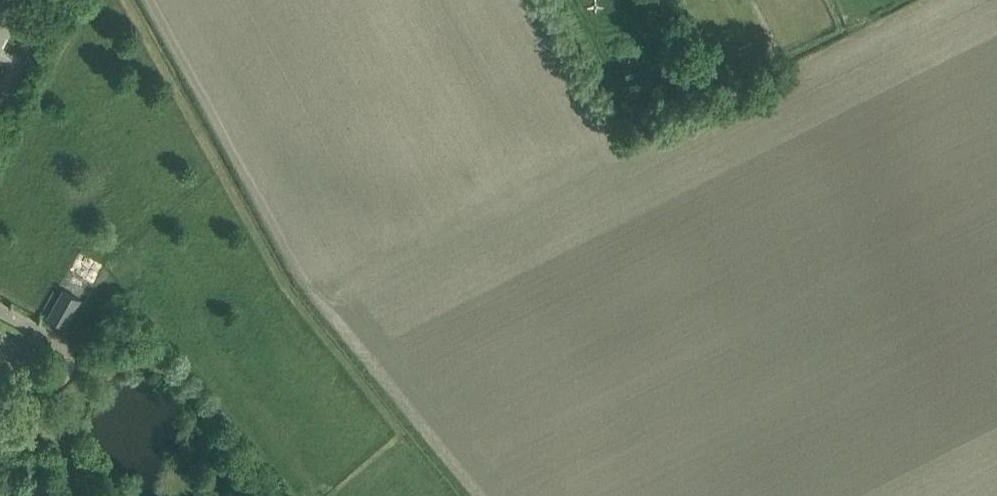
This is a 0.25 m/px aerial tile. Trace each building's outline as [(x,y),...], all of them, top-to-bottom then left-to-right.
[(66,286),(49,316),(68,327),(85,297),(66,286)]
